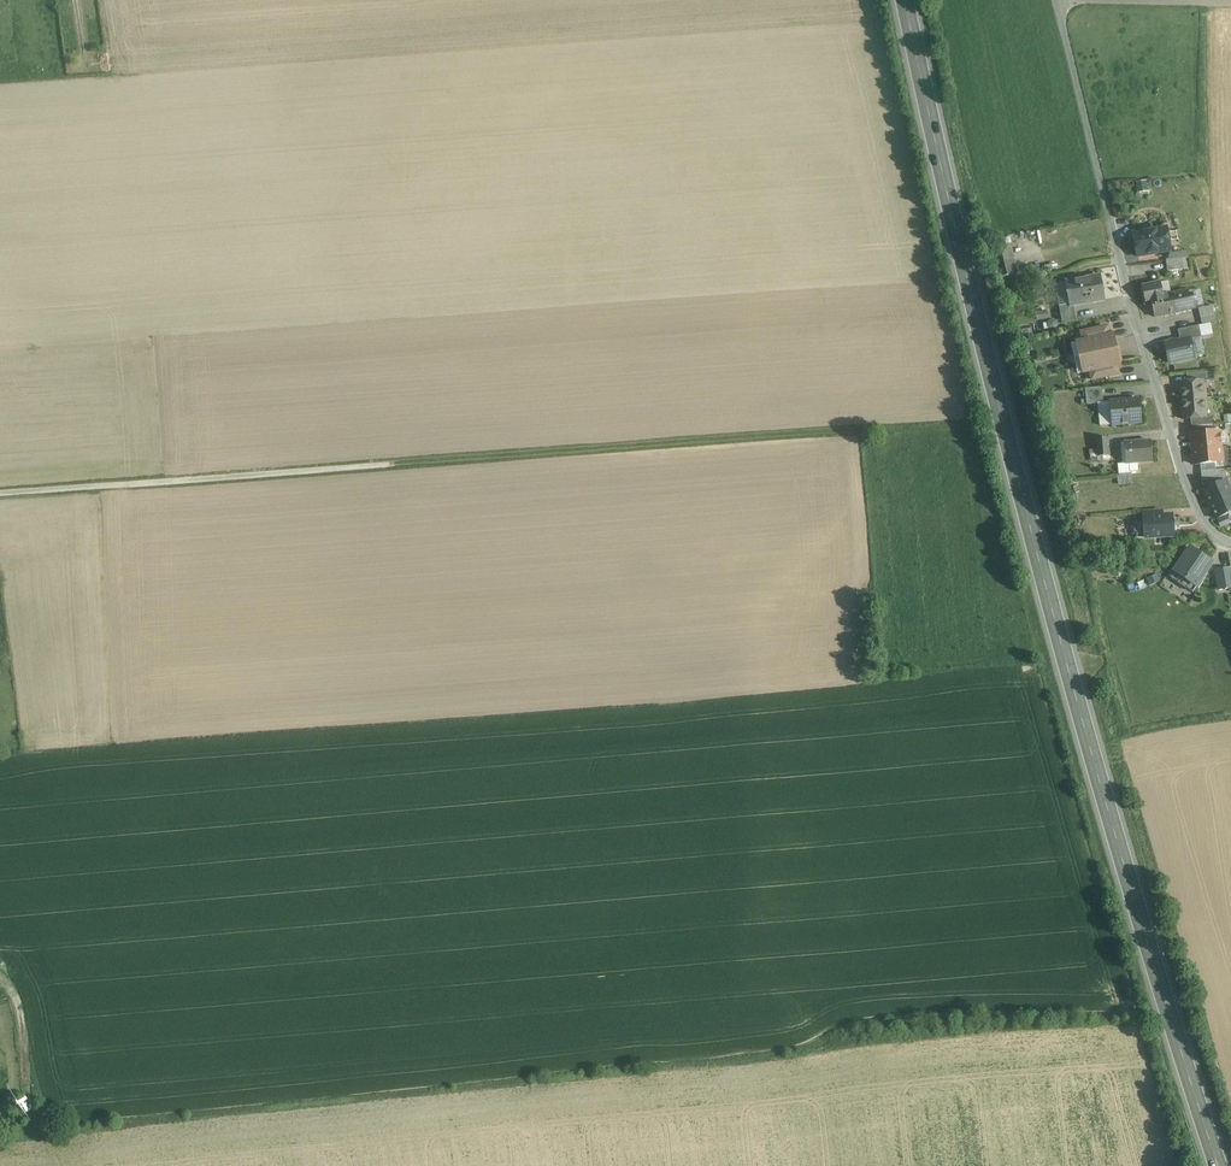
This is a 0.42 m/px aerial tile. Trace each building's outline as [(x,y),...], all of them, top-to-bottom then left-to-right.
[(1171,251),(1166,227),(1133,234),(1137,257),(1171,251)] [(1016,233),(1017,245),(1033,243),(1031,231),(1016,233)] [(1010,246),(996,250),(999,264),(1014,260),(1010,246)] [(1181,258),(1166,260),(1167,272),(1182,270),(1181,258)] [(999,264),(1002,276),(1011,274),(1011,275),(1017,273),(1014,260),(999,264)] [(1100,277),(1066,283),(1066,284),(1056,286),(1059,307),(1070,305),(1070,307),(1074,306),(1104,300),(1100,277)] [(1160,283),(1142,287),(1146,303),(1151,302),(1150,299),(1163,297),(1160,283)] [(1188,291),(1170,295),(1174,313),(1196,309),(1193,296),(1189,297),(1188,291)] [(1163,297),(1150,299),(1151,302),(1154,318),(1174,313),(1170,295),(1163,297)] [(1059,307),(1062,324),(1076,321),(1074,306),(1070,307),(1070,305),(1059,307)] [(1212,306),(1198,309),(1200,318),(1214,315),(1212,306)] [(1199,326),(1177,331),(1180,341),(1190,339),(1190,340),(1201,337),(1199,326)] [(1107,328),(1076,335),(1078,344),(1070,346),(1074,360),(1116,351),(1113,339),(1110,340),(1107,328)] [(1180,341),(1165,345),(1169,364),(1194,359),(1190,340),(1190,339),(1180,341)] [(1116,351),(1074,360),(1077,375),(1084,374),(1086,383),(1118,375),(1115,364),(1119,363),(1116,351)] [(1208,373),(1186,375),(1187,383),(1202,382),(1202,383),(1208,382),(1208,373)] [(1187,383),(1178,384),(1179,390),(1181,393),(1182,401),(1206,399),(1205,389),(1202,387),(1202,383),(1202,382),(1187,383)] [(1101,389),(1085,391),(1086,407),(1103,405),(1101,389)] [(1206,399),(1182,401),(1183,409),(1181,412),(1181,420),(1190,419),(1205,418),(1205,417),(1205,411),(1207,408),(1206,399)] [(1139,401),(1109,403),(1111,426),(1141,424),(1139,401)] [(1205,418),(1190,419),(1191,428),(1213,426),(1212,417),(1205,417),(1205,418)] [(1220,432),(1191,435),(1192,450),(1221,448),(1220,432)] [(1108,440),(1096,441),(1098,458),(1109,457),(1108,440)] [(1150,443),(1124,445),(1125,466),(1129,466),(1129,475),(1130,475),(1138,474),(1137,465),(1152,464),(1150,443)] [(1221,448),(1192,450),(1194,466),(1200,466),(1215,464),(1223,463),(1221,448)] [(1215,464),(1200,466),(1201,473),(1215,471),(1215,464)] [(1125,466),(1117,467),(1118,480),(1117,480),(1118,487),(1131,486),(1130,475),(1129,475),(1129,466),(1125,466)] [(1204,492),(1210,506),(1230,497),(1230,495),(1226,482),(1204,492)] [(1210,506),(1216,520),(1230,514),(1230,497),(1210,506)] [(1162,512),(1143,514),(1143,520),(1163,519),(1162,512)] [(1143,520),(1143,521),(1140,522),(1140,521),(1133,522),(1133,525),(1131,525),(1132,537),(1134,536),(1134,540),(1138,540),(1138,539),(1144,539),(1144,540),(1172,538),(1172,528),(1171,518),(1163,519),(1143,520)] [(1190,550),(1175,572),(1197,586),(1212,564),(1190,550)] [(1214,572),(1218,592),(1230,590),(1230,572),(1230,569),(1214,572)]
